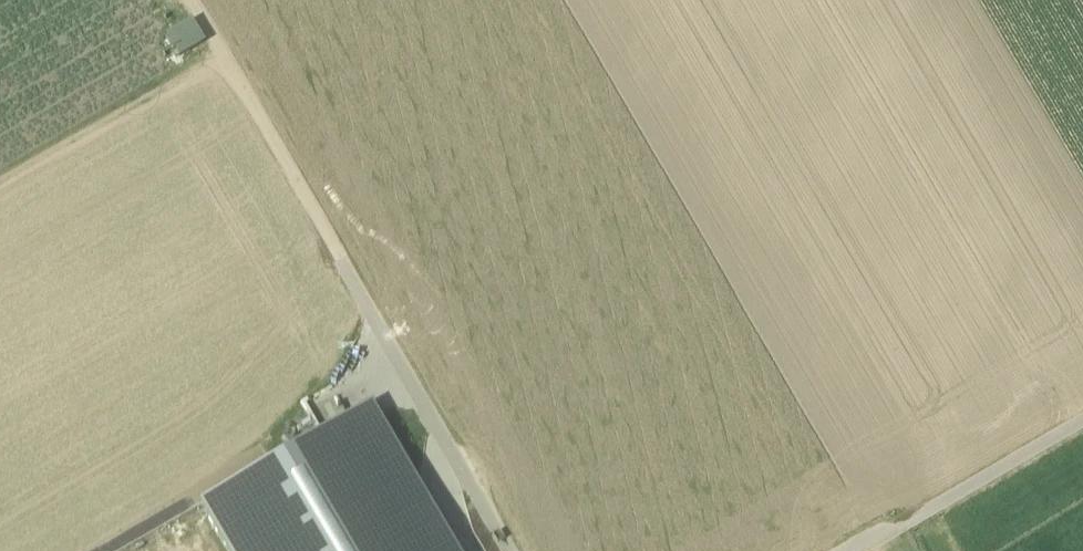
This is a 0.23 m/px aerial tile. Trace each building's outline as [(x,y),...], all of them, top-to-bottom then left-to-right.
[(368,408),(338,425),(412,550),(451,550),(368,408)] [(338,425),(199,506),(226,550),(412,550),(338,425)]
